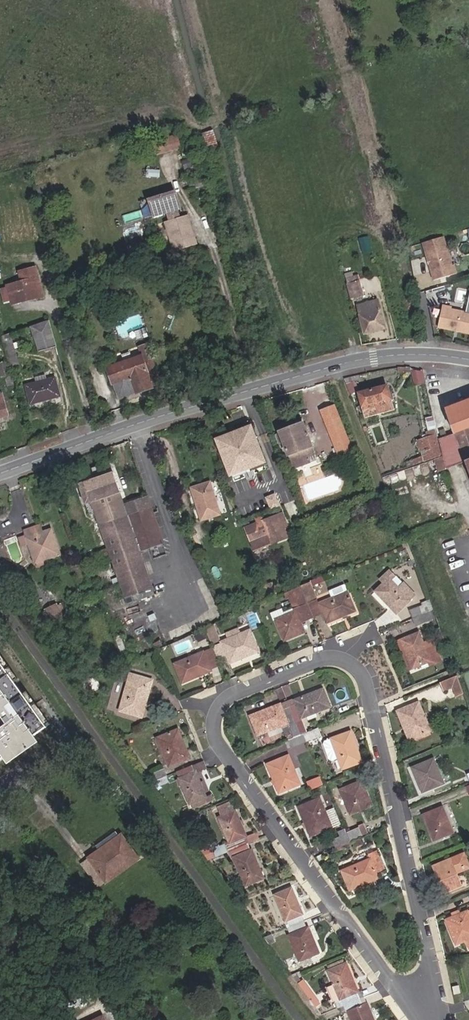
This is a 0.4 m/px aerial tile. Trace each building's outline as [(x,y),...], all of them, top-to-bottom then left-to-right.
[(214,147),(208,128),(196,131),(201,150),(214,147)] [(180,147),(177,135),(171,137),(174,149),(180,147)] [(174,149),(171,137),(153,142),(156,154),(174,149)] [(177,207),(173,192),(146,199),(150,214),(167,209),(169,218),(161,220),(169,250),(192,244),(190,236),(186,237),(182,223),(186,222),(184,214),(175,216),(173,208),(177,207)] [(449,267),(440,238),(420,244),(432,282),(454,275),(451,266),(449,267)] [(43,301),(35,268),(18,272),(21,283),(3,289),(9,309),(43,301)] [(349,281),(361,278),(359,273),(348,276),(349,281)] [(361,278),(349,281),(353,297),(364,294),(361,278)] [(442,308),(438,329),(468,335),(468,294),(465,314),(450,311),(451,309),(442,308)] [(382,327),(377,302),(356,307),(362,332),(382,327)] [(56,347),(49,324),(30,329),(36,353),(56,347)] [(2,337),(11,370),(24,366),(15,333),(2,337)] [(121,362),(144,354),(142,346),(118,354),(121,362)] [(121,362),(118,354),(105,358),(107,367),(105,368),(115,399),(134,392),(134,394),(149,389),(149,387),(159,383),(149,353),(144,354),(121,362)] [(57,378),(28,388),(32,403),(61,393),(57,378)] [(388,387),(360,394),(366,419),(393,412),(388,387)] [(0,394),(0,418),(18,412),(10,390),(0,394)] [(468,427),(468,401),(446,409),(452,427),(451,428),(452,431),(454,431),(455,433),(468,427)] [(321,412),(337,452),(348,448),(349,453),(352,452),(335,407),(321,412)] [(305,455),(313,452),(302,423),(280,431),(292,466),(307,461),(305,455)] [(455,433),(438,441),(442,457),(432,460),(436,473),(444,470),(445,465),(464,459),(468,472),(468,427),(455,433)] [(250,429),(218,441),(230,474),(262,462),(250,429)] [(438,455),(432,437),(422,440),(428,458),(438,455)] [(348,448),(337,452),(338,458),(349,453),(348,448)] [(422,456),(411,460),(412,466),(424,461),(422,456)] [(232,478),(264,466),(262,462),(230,474),(232,478)] [(93,469),(96,478),(103,476),(99,467),(93,469)] [(95,515),(98,525),(137,512),(134,502),(123,506),(111,473),(103,476),(96,478),(78,485),(89,517),(95,515)] [(219,514),(210,483),(192,488),(201,519),(219,514)] [(152,496),(144,499),(147,508),(137,512),(98,525),(106,548),(103,549),(116,586),(112,587),(114,593),(117,592),(119,599),(151,586),(139,553),(169,541),(152,496)] [(281,509),(277,497),(268,501),(273,512),(281,509)] [(134,502),(137,512),(147,508),(144,499),(134,502)] [(278,516),(246,528),(254,550),(286,538),(278,516)] [(21,538),(24,545),(30,565),(55,555),(47,533),(38,536),(35,527),(20,533),(21,538)] [(24,545),(21,538),(14,541),(16,548),(24,545)] [(103,549),(99,551),(112,587),(116,586),(103,549)] [(409,604),(383,576),(370,588),(396,616),(409,604)] [(309,585),(310,588),(323,582),(321,577),(313,581),(308,583),(309,585)] [(310,588),(309,585),(300,588),(306,603),(315,600),(310,588)] [(293,595),(298,607),(306,603),(300,588),(300,586),(290,591),(284,593),(286,598),(293,595)] [(317,606),(321,615),(325,624),(354,612),(347,594),(317,606)] [(315,600),(306,603),(310,611),(313,619),(321,615),(317,606),(315,600)] [(310,611),(306,603),(298,607),(302,615),(310,611)] [(422,606),(425,614),(428,623),(437,620),(434,611),(430,612),(427,604),(422,606)] [(41,614),(49,628),(62,620),(54,606),(41,614)] [(413,609),(416,618),(425,614),(422,606),(413,609)] [(295,613),(274,621),(282,642),(303,633),(295,613)] [(425,614),(416,618),(420,627),(428,623),(425,614)] [(204,630),(210,646),(220,641),(214,626),(204,630)] [(225,633),(227,640),(241,635),(238,628),(225,633)] [(221,643),(227,657),(229,663),(257,651),(249,631),(241,635),(227,640),(221,643)] [(440,641),(445,639),(441,631),(436,633),(440,641)] [(422,646),(418,636),(402,642),(413,671),(430,664),(431,667),(441,663),(433,642),(422,646)] [(227,657),(221,643),(211,647),(216,661),(227,657)] [(173,663),(181,682),(210,671),(201,651),(173,663)] [(51,723),(0,654),(0,761),(51,723)] [(451,661),(445,663),(448,670),(454,668),(451,661)] [(139,720),(152,691),(154,685),(133,676),(130,682),(118,711),(139,720)] [(457,698),(466,696),(459,676),(440,684),(444,693),(454,689),(457,698)] [(294,706),(288,708),(299,736),(301,735),(307,733),(300,718),(329,705),(322,688),(292,700),(294,706)] [(431,733),(420,705),(397,715),(408,743),(431,733)] [(299,736),(288,708),(281,711),(278,706),(249,718),(257,736),(285,724),(291,739),(299,736)] [(307,733),(301,735),(304,743),(321,735),(318,728),(307,733)] [(187,759),(175,730),(156,738),(167,767),(187,759)] [(348,732),(329,740),(338,760),(341,769),(360,761),(348,732)] [(291,749),(304,743),(301,735),(299,736),(291,739),(287,741),(291,749)] [(338,760),(329,740),(323,743),(322,745),(328,761),(332,762),(338,760)] [(58,759),(60,762),(68,757),(66,754),(58,759)] [(300,785),(288,756),(267,765),(279,794),(300,785)] [(68,757),(60,762),(63,766),(71,760),(68,757)] [(422,794),(442,786),(432,762),(412,770),(422,794)] [(177,779),(187,805),(203,799),(204,798),(194,772),(192,773),(190,767),(175,773),(177,779)] [(162,768),(145,776),(150,783),(166,776),(162,768)] [(312,790),(322,786),(320,780),(310,785),(312,790)] [(369,806),(358,781),(337,790),(348,814),(369,806)] [(203,799),(187,805),(190,811),(205,805),(203,799)] [(217,807),(221,816),(234,811),(233,807),(238,804),(236,799),(217,807)] [(322,810),(317,799),(296,807),(307,835),(337,823),(330,807),(322,810)] [(453,834),(443,809),(424,817),(434,842),(453,834)] [(231,843),(233,848),(248,842),(246,837),(247,836),(237,810),(234,811),(221,816),(220,817),(231,843)] [(358,827),(344,833),(348,841),(362,835),(358,827)] [(348,841),(344,833),(342,828),(334,832),(336,837),(329,839),(334,850),(349,843),(348,841)] [(247,836),(246,837),(248,842),(259,837),(258,832),(247,836)] [(120,838),(80,867),(95,888),(136,859),(120,838)] [(248,842),(233,848),(235,854),(246,882),(263,874),(253,847),(250,848),(248,842)] [(366,859),(337,871),(346,891),(375,879),(373,875),(381,871),(372,851),(364,854),(366,859)] [(434,868),(444,893),(461,886),(455,872),(468,866),(464,855),(434,868)] [(284,918),(285,918),(287,924),(302,918),(300,912),(302,911),(291,886),(274,893),(284,918)] [(465,913),(458,915),(452,918),(444,921),(454,946),(465,942),(468,949),(468,922),(465,913)] [(307,923),(304,924),(302,918),(287,924),(286,925),(288,931),(298,957),(317,949),(307,923)] [(273,939),(270,931),(263,934),(268,941),(273,939)] [(291,970),(299,966),(294,957),(284,961),(291,970)] [(335,988),(338,995),(333,997),(336,1004),(341,1002),(356,996),(358,995),(355,988),(343,959),(326,966),(332,980),(335,988)] [(298,976),(293,980),(312,1005),(317,1001),(298,976)] [(335,988),(332,980),(325,983),(329,992),(335,988)] [(358,1002),(356,996),(341,1002),(344,1008),(349,1019),(369,1019),(361,1001),(358,1002)]
